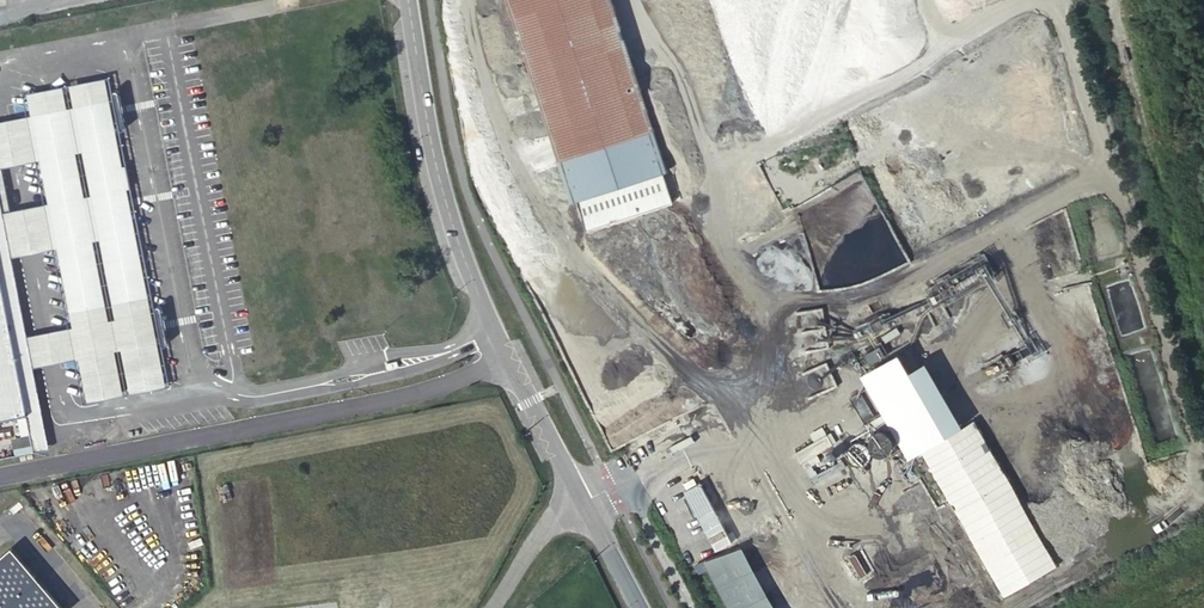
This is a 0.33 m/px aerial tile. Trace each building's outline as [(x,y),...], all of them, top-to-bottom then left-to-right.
[(664,173),(610,0),(516,0),(578,200),(664,173)] [(7,343),(8,343),(11,342),(21,349),(23,361),(17,370),(13,371),(13,372),(22,418),(29,455),(44,452),(28,369),(71,360),(79,402),(165,385),(157,346),(151,313),(151,312),(115,128),(114,127),(108,93),(104,73),(18,90),(22,112),(0,116),(0,170),(32,164),(41,207),(0,215),(0,226),(7,260),(50,252),(65,331),(7,343)] [(673,203),(664,173),(578,200),(587,230),(673,203)] [(5,284),(10,277),(7,260),(0,226),(0,284),(5,284)] [(22,418),(13,372),(13,371),(17,370),(23,361),(21,349),(11,342),(8,343),(7,343),(0,305),(0,422),(22,418)] [(895,355),(859,376),(907,457),(920,450),(1004,593),(1055,563),(972,421),(960,428),(922,363),(906,372),(895,355)] [(719,527),(696,484),(686,489),(709,532),(710,532),(712,537),(688,550),(693,560),(734,539),(728,528),(721,532),(718,527),(719,527)] [(906,527),(901,530),(906,538),(911,535),(906,527)] [(12,547),(0,557),(0,607),(64,607),(12,547)] [(753,571),(742,550),(705,563),(719,590),(753,571)] [(863,587),(863,586),(870,583),(852,552),(843,558),(861,588),(863,587)] [(753,571),(719,590),(729,607),(747,607),(767,597),(753,571)] [(767,597),(747,607),(774,607),(767,597)]
